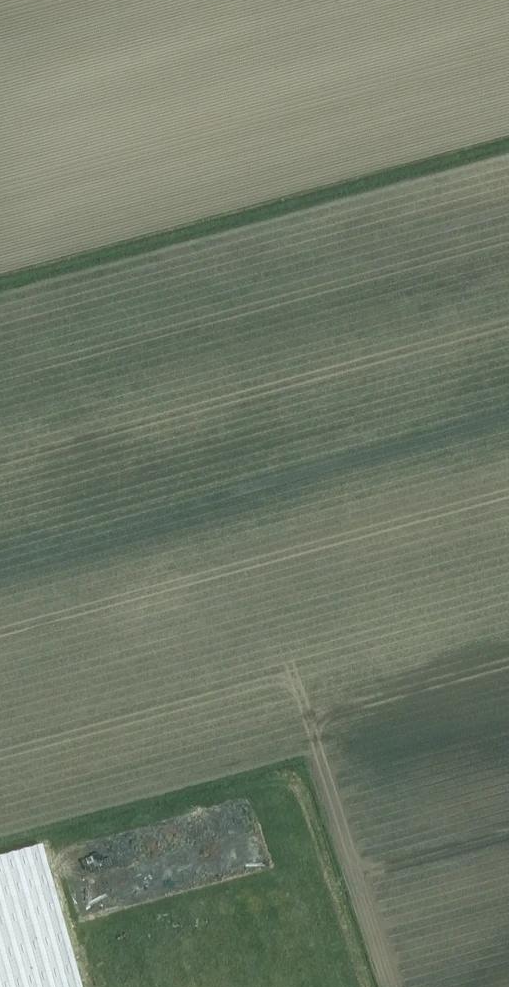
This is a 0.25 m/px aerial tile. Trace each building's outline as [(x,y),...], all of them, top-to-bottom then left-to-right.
[(42,848),(0,859),(0,986),(80,986),(42,848)]
